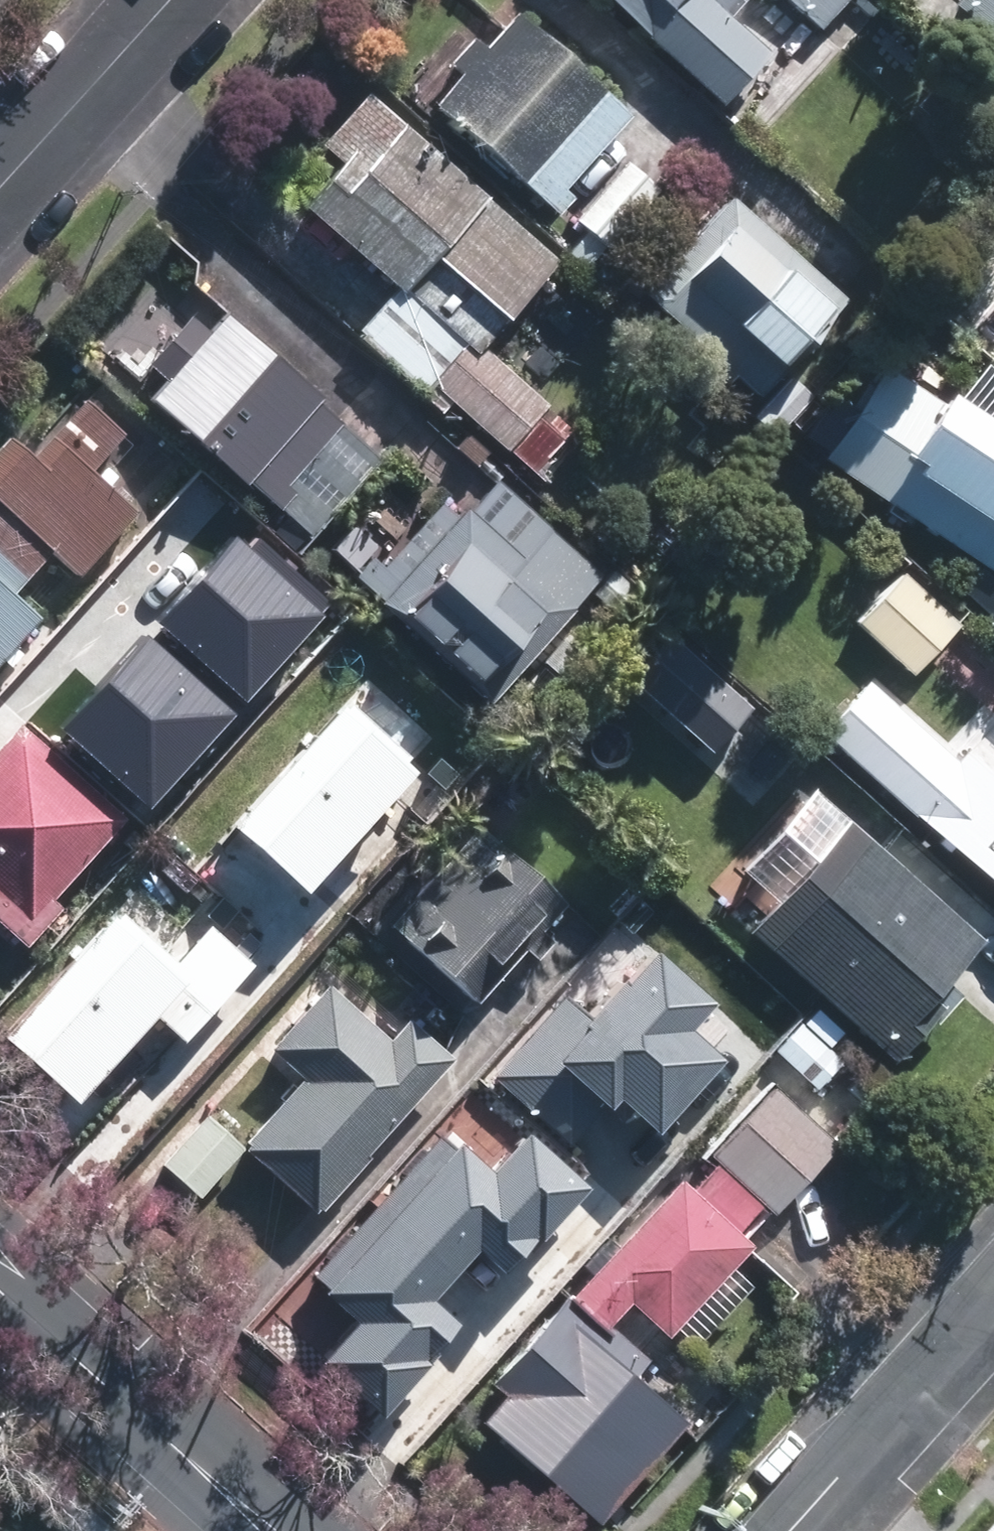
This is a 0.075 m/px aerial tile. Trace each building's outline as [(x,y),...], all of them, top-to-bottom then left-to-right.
[(719,109),(769,56),(729,18),(746,0),(601,0),(719,109)] [(820,32),(850,0),(785,0),(820,32)] [(955,6),(976,24),(952,50),(993,89),(993,0),(961,0),(955,6)] [(459,74),(432,104),(556,213),(571,196),(562,188),(627,115),(512,14),(483,47),(470,36),(446,63),(459,74)] [(339,165),(301,205),(393,288),(355,335),(438,410),(448,399),(530,473),(561,439),(535,416),(546,403),(480,344),(556,260),(364,90),(315,143),(339,165)] [(725,196),(632,302),(722,381),(730,372),(756,395),(842,298),(725,196)] [(223,311),(143,397),(237,483),(244,477),(308,536),(381,456),(223,311)] [(986,568),(993,556),(993,363),(960,403),(940,390),(933,400),(879,365),(867,382),(863,379),(845,406),(850,409),(817,459),(986,568)] [(38,616),(9,593),(44,549),(76,577),(133,507),(89,469),(122,431),(80,395),(47,433),(49,435),(31,457),(7,437),(0,446),(0,658),(38,616)] [(395,477),(328,550),(352,571),(350,574),(406,625),(408,623),(469,678),(488,657),(491,660),(519,629),(535,644),(600,574),(493,477),(461,512),(442,494),(429,508),(395,477)] [(158,533),(102,595),(145,634),(201,572),(158,533)] [(852,622),(909,675),(923,660),(971,704),(993,679),(993,652),(960,621),(956,625),(899,572),(852,622)] [(993,890),(993,778),(964,751),(956,760),(864,680),(816,735),(993,890)] [(222,815),(297,884),(414,758),(340,689),(222,815)] [(723,692),(694,724),(765,790),(795,758),(723,692)] [(0,738),(0,925),(21,943),(56,903),(49,897),(123,815),(16,720),(0,738)] [(773,901),(745,932),(891,1059),(932,1013),(919,1002),(977,936),(808,789),(737,870),(773,901)] [(472,823),(386,921),(476,999),(520,949),(532,959),(551,938),(539,927),(562,901),(472,823)] [(77,1099),(145,1025),(164,1042),(252,947),(203,902),(163,945),(119,904),(2,1030),(77,1099)] [(570,989),(496,1067),(567,1135),(612,1088),(644,1118),(713,1046),(682,1017),(703,995),(645,939),(585,1002),(570,989)] [(202,1109),(156,1161),(198,1198),(240,1149),(311,1211),(316,1206),(319,1208),(367,1154),(364,1151),(447,1055),(404,1017),(385,1039),(321,984),(265,1047),(299,1077),(241,1143),(202,1109)] [(461,1407),(594,1523),(685,1419),(632,1373),(645,1358),(605,1323),(625,1300),(662,1335),(697,1298),(711,1311),(738,1281),(725,1268),(748,1243),(735,1231),(761,1203),(771,1213),(834,1143),(771,1087),(709,1155),(715,1159),(688,1189),(675,1177),(569,1292),(565,1288),(461,1407)] [(454,1128),(314,1275),(349,1308),(314,1344),(368,1395),(450,1309),(430,1290),(478,1240),(498,1259),(575,1178),(517,1123),(484,1157),(454,1128)]
